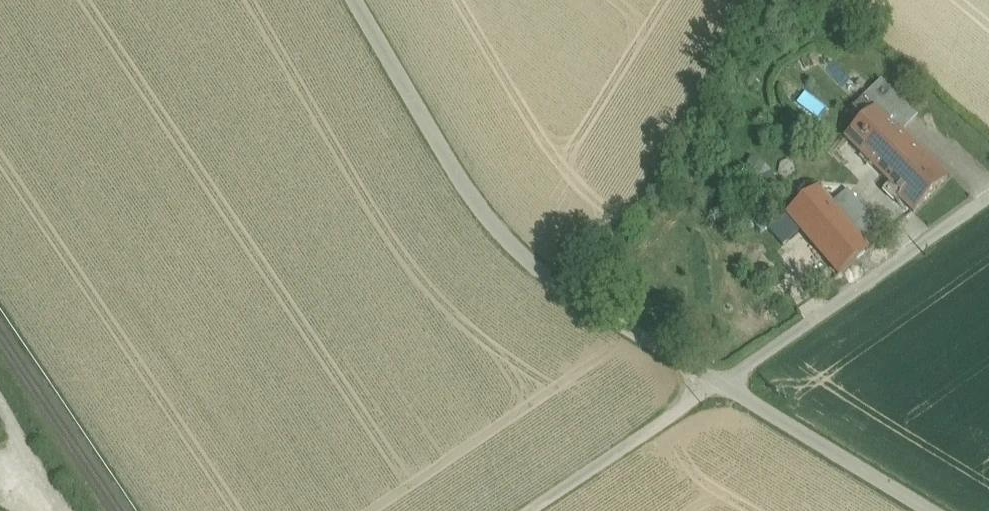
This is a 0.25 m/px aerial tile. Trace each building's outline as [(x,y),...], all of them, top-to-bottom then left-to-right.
[(916,116),(881,81),(866,96),(901,131),(916,116)] [(948,179),(901,131),(866,96),(845,117),(856,128),(844,140),(901,196),(898,199),(907,208),(908,207),(910,210),(913,213),(948,179)] [(851,230),(817,190),(786,215),(838,276),(869,251),(851,230)] [(883,239),(865,217),(851,230),(869,251),(883,239)]
